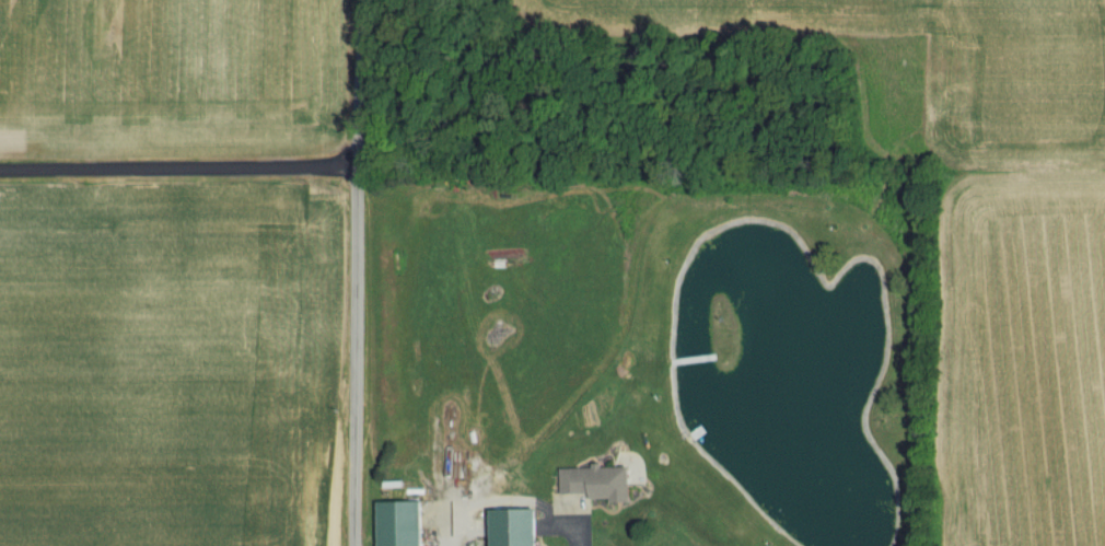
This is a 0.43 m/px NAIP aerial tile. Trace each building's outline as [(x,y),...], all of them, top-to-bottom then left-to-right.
[(595,496),(595,504),(635,503),(635,468),(565,469),(565,496),(595,496)] [(378,504),(380,545),(429,545),(428,503),(378,504)] [(544,511),(498,512),(499,545),(545,545),(544,511)]
